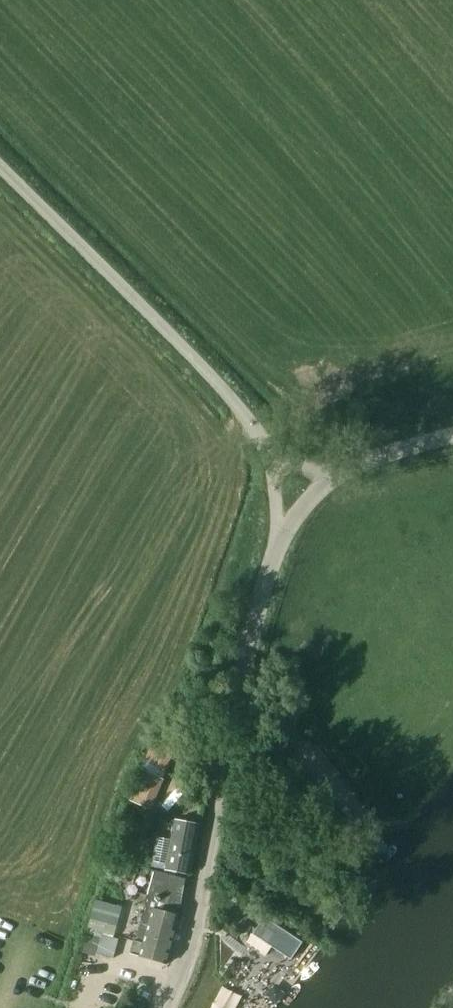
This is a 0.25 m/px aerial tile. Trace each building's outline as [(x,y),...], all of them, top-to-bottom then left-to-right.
[(167,734),(149,762),(166,772),(183,744),(167,734)] [(168,871),(190,875),(200,825),(178,822),(178,820),(160,817),(156,837),(154,852),(151,867),(168,870),(168,871)] [(181,877),(156,871),(138,866),(131,892),(149,896),(141,923),(136,941),(134,940),(130,952),(142,956),(141,958),(167,965),(180,916),(175,914),(181,877)] [(88,950),(116,955),(126,904),(98,898),(88,950)] [(212,1007),(239,1007),(247,989),(225,979),(212,1007)]
